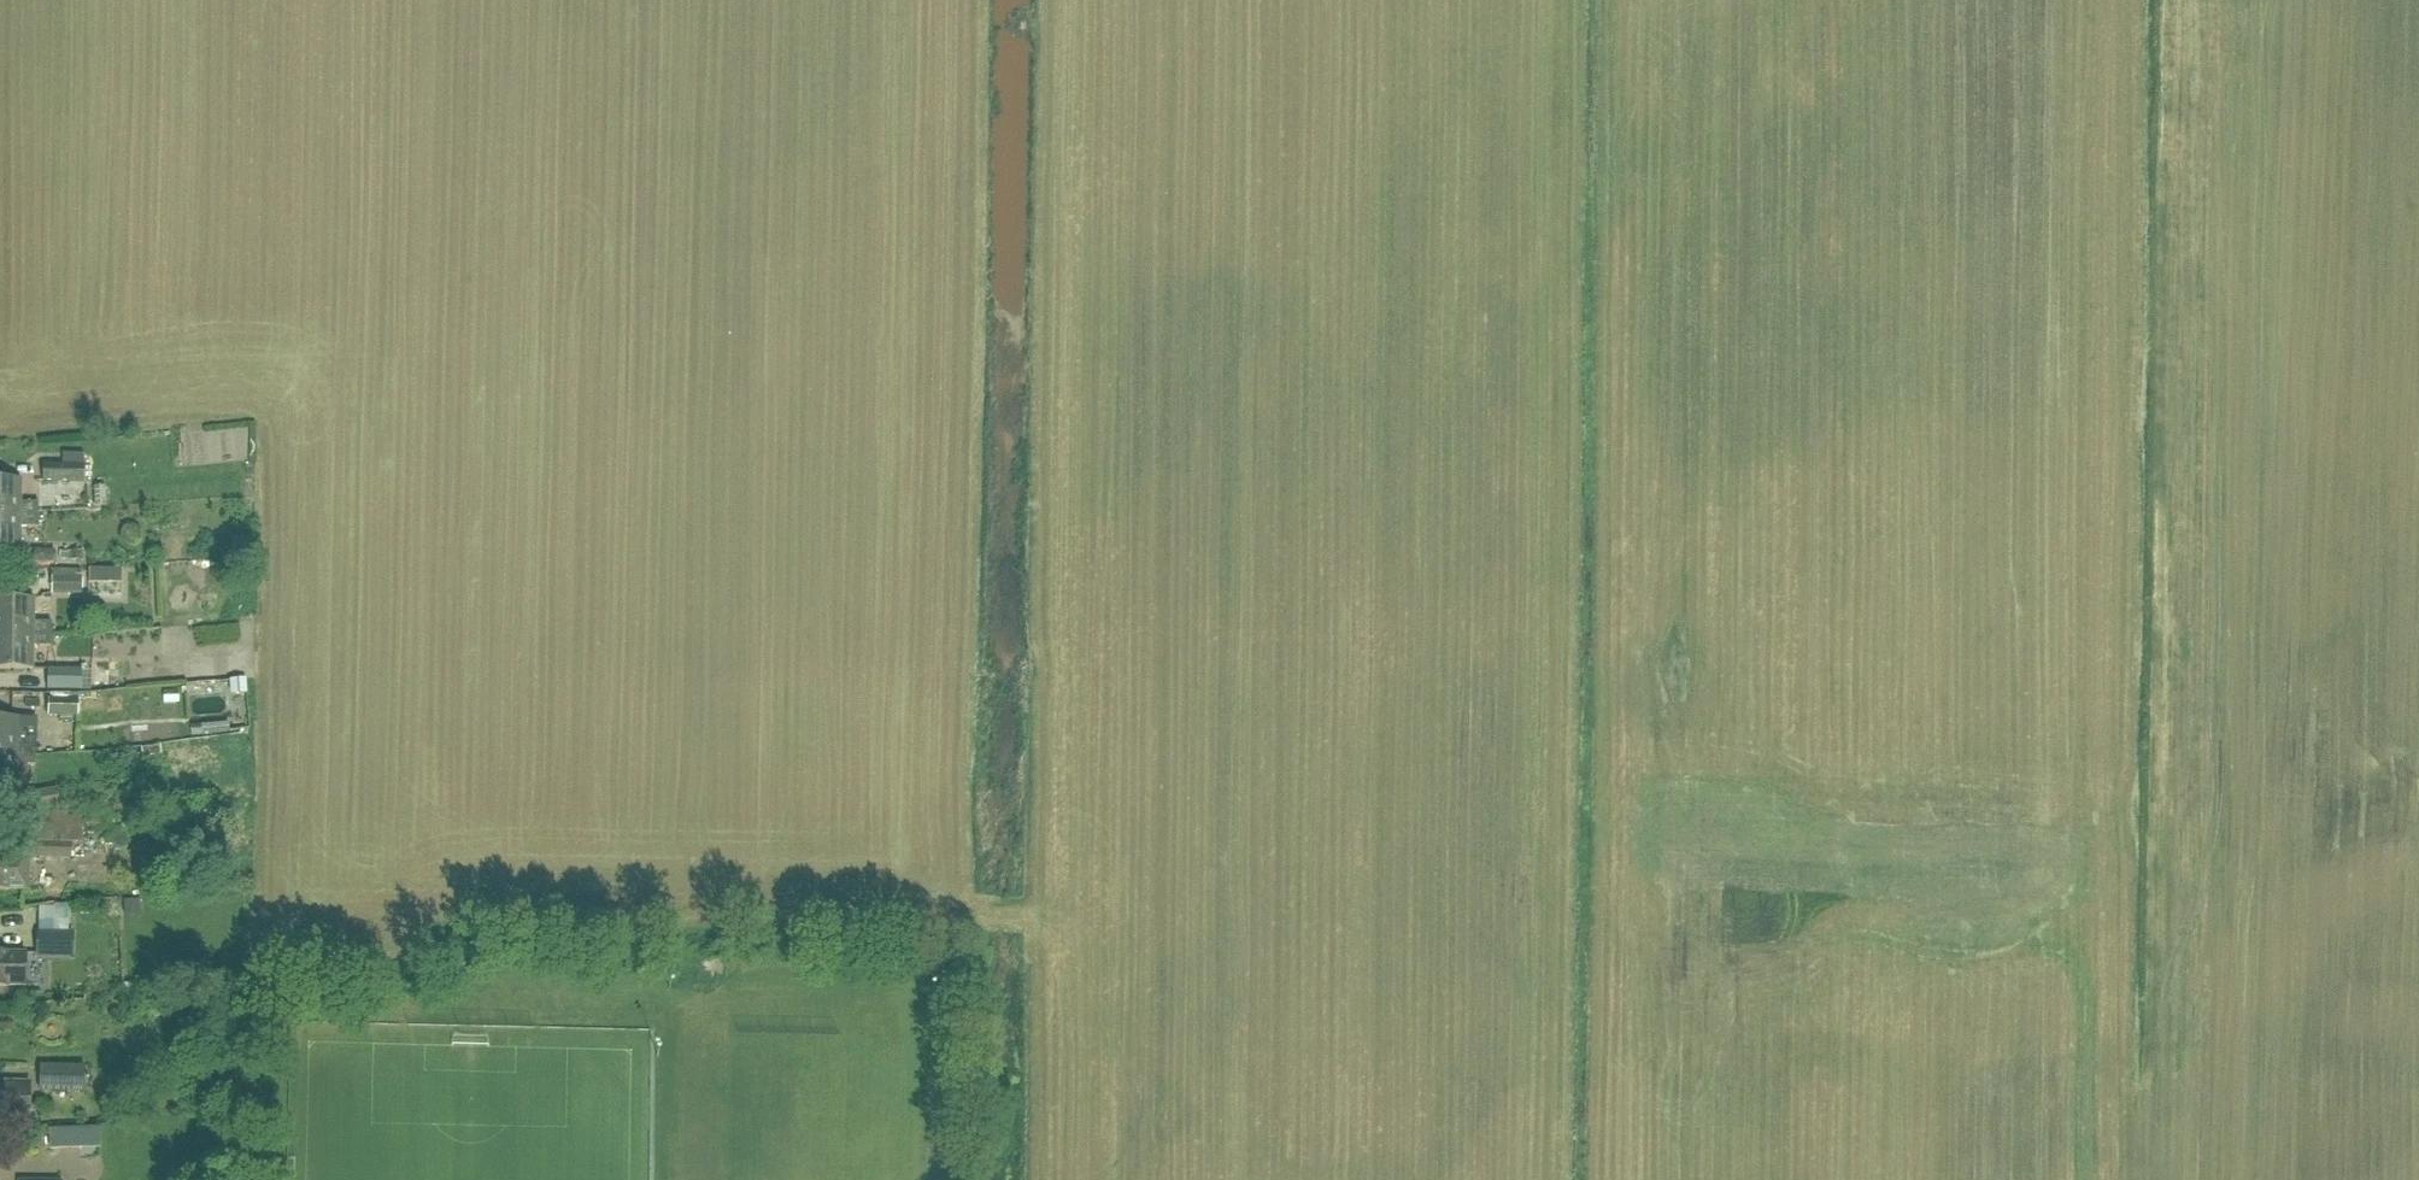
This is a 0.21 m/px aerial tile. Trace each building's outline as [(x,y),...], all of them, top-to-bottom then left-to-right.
[(84,467),(43,466),(42,483),(84,483),(84,467)] [(38,516),(38,503),(20,503),(20,480),(0,480),(0,515),(38,516)] [(0,515),(0,551),(19,551),(20,528),(38,528),(38,516),(0,515)] [(123,590),(122,574),(90,576),(91,592),(123,590)] [(82,578),(51,577),(51,595),(81,596),(82,578)] [(51,635),(51,623),(33,622),(33,599),(0,599),(0,634),(51,635)] [(51,635),(0,634),(0,670),(32,670),(33,647),(51,647),(51,635)] [(81,670),(47,670),(47,691),(80,692),(81,670)] [(230,692),(249,692),(249,676),(231,676),(230,692)] [(55,719),(79,714),(75,693),(51,698),(55,719)] [(168,704),(139,706),(141,725),(170,723),(168,704)] [(35,754),(35,741),(17,741),(17,718),(0,718),(0,753),(35,754)] [(169,723),(171,740),(187,738),(184,721),(169,723)] [(0,753),(0,789),(16,789),(16,776),(26,776),(26,766),(35,766),(35,754),(0,753)] [(59,808),(57,790),(19,795),(21,813),(59,808)] [(77,816),(34,814),(32,860),(74,862),(77,816)] [(0,856),(0,891),(8,891),(8,890),(28,890),(28,857),(9,857),(9,856),(0,856)] [(69,959),(69,906),(39,906),(39,932),(36,932),(36,959),(69,959)] [(0,953),(0,987),(7,988),(7,987),(25,987),(25,954),(7,954),(7,953),(0,953)] [(87,1064),(42,1063),(41,1090),(87,1091),(87,1064)] [(0,1083),(0,1120),(28,1120),(29,1083),(0,1083)] [(103,1147),(102,1125),(52,1128),(53,1150),(103,1147)]
